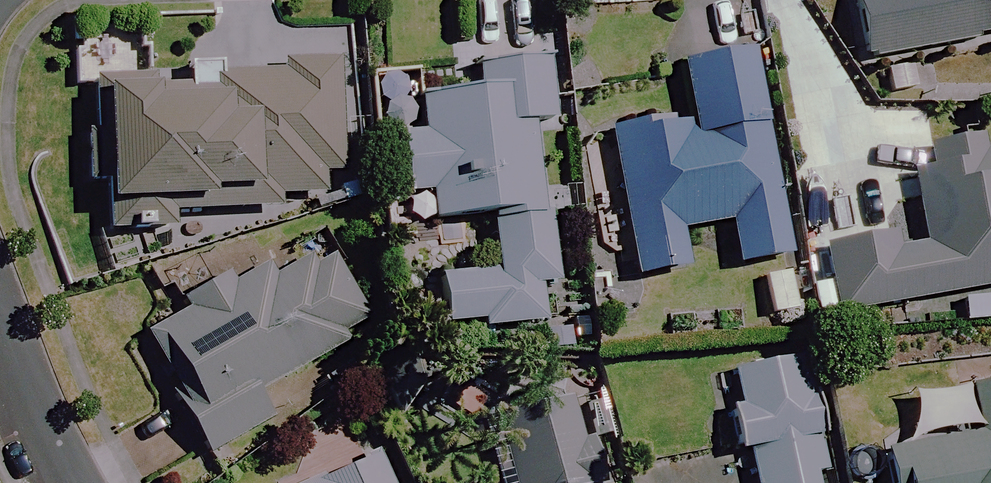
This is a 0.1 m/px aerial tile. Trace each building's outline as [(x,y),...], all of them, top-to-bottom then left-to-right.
[(855,67),(990,38),(990,0),(840,0),(855,67)] [(337,43),(292,44),(292,66),(177,67),(177,80),(83,81),(85,204),(202,203),(202,194),(244,193),(244,212),(274,211),(274,198),(320,198),(320,170),(338,170),(337,43)] [(780,257),(745,49),(663,63),(673,120),(601,132),(626,278),(681,269),(675,233),(719,226),(726,266),(780,257)] [(544,123),(542,67),(419,71),(422,134),(391,135),(393,195),(424,194),(424,220),(486,218),(488,274),(429,276),(431,330),(537,326),(536,287),(551,287),(548,219),(529,220),(526,124),(544,123)] [(948,296),(952,321),(990,315),(990,147),(983,148),(980,125),(935,132),(952,247),(873,259),(870,240),(822,247),(832,313),(948,296)] [(251,395),(340,346),(334,334),(359,320),(314,237),(233,281),(226,268),(169,299),(176,312),(137,333),(203,456),(266,422),(251,395)] [(804,358),(727,371),(733,409),(718,411),(725,454),(742,451),(747,482),(808,482),(807,478),(824,475),(804,358)] [(898,397),(907,449),(887,452),(893,482),(990,482),(990,381),(898,397)] [(566,397),(494,416),(512,482),(588,482),(566,397)] [(378,451),(304,482),(391,482),(378,451)]
